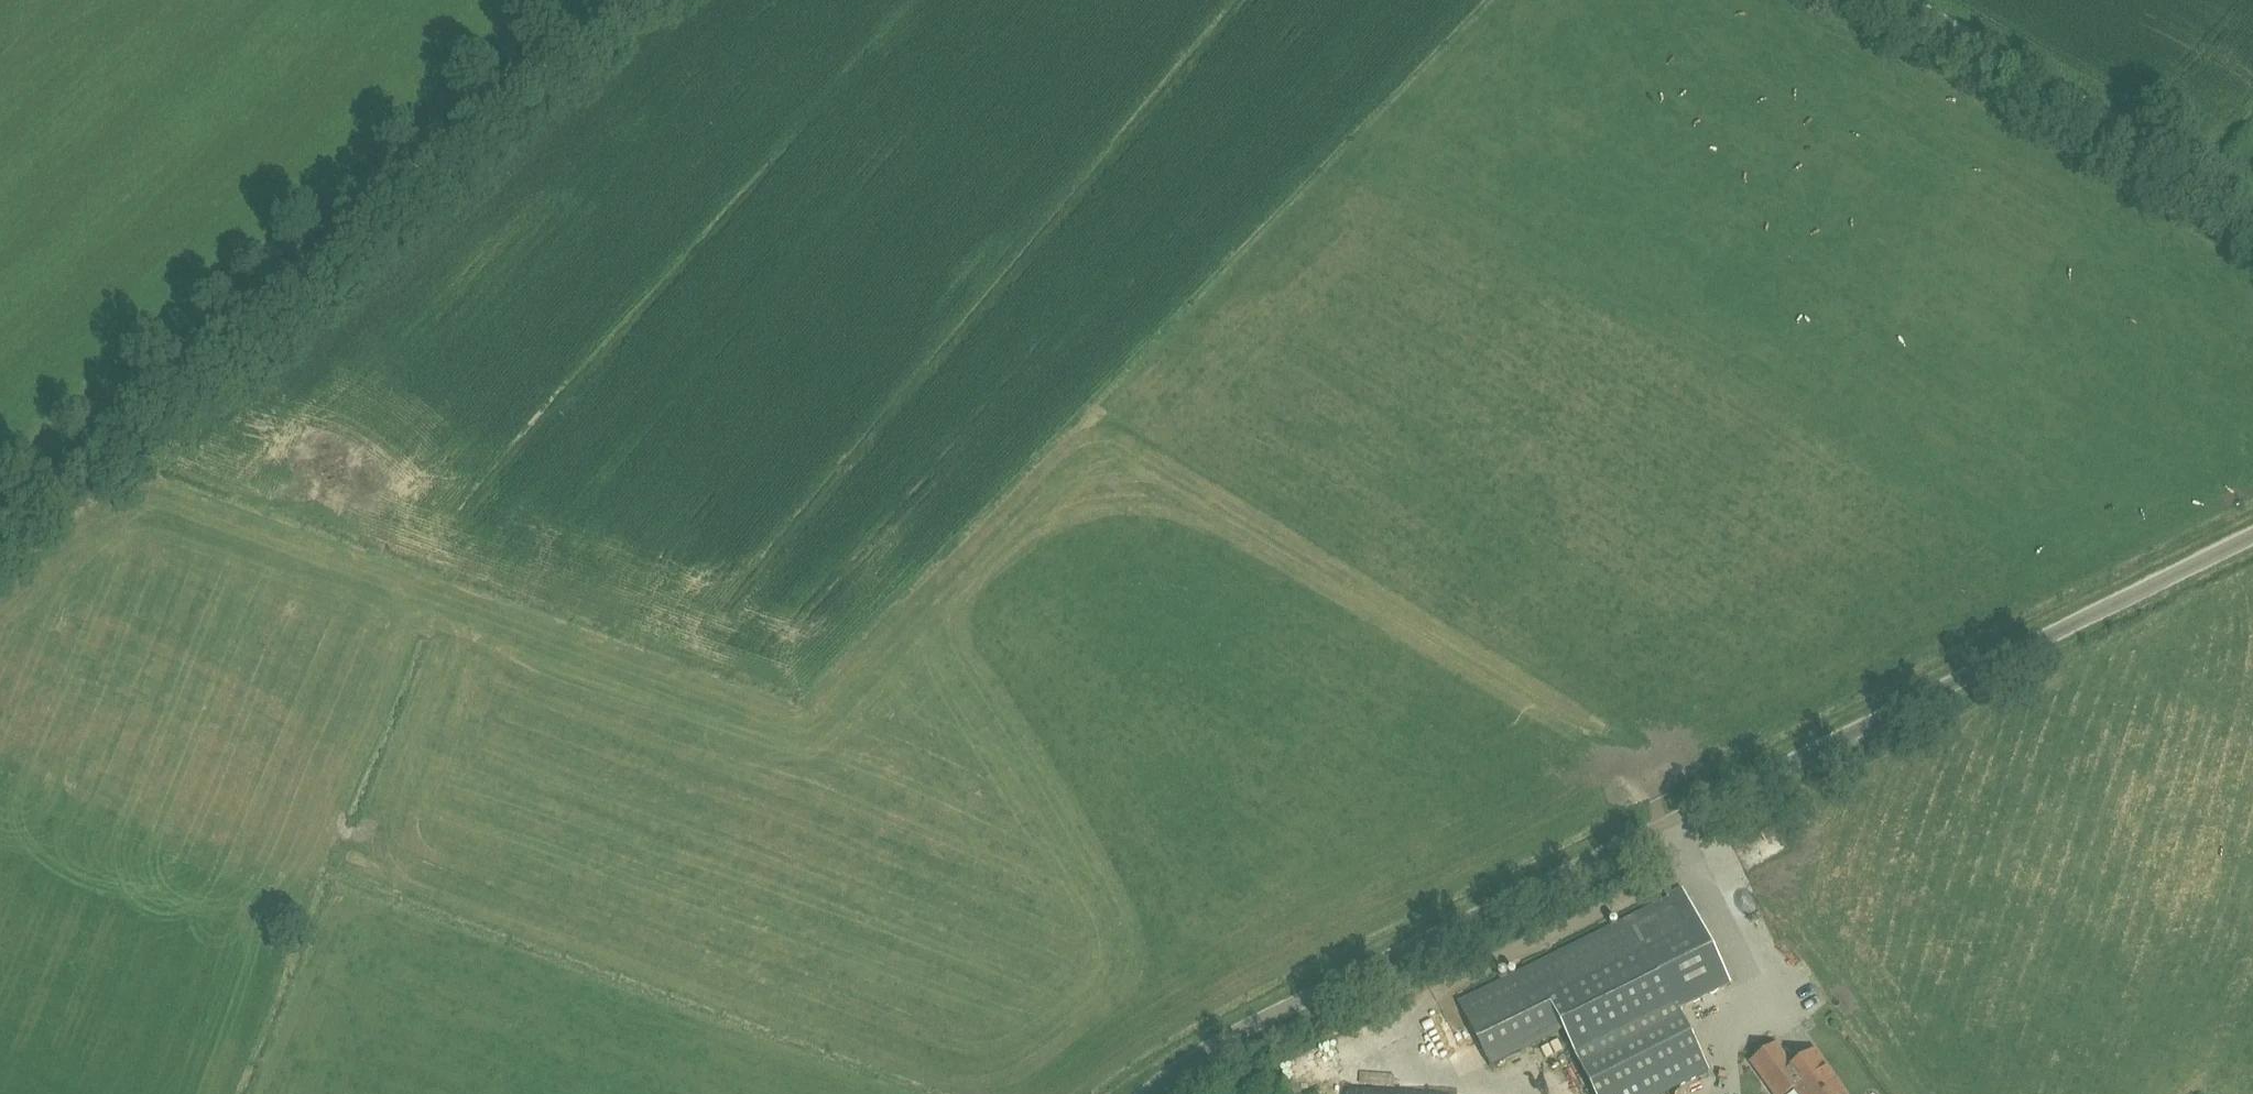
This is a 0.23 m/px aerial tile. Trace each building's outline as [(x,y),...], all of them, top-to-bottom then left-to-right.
[(1485,1067),(1697,957),(1668,901),(1456,1011),(1485,1067)] [(1572,1053),(1593,1093),(1667,1093),(1708,1073),(1671,1002),(1572,1053)] [(1774,1093),(1784,1093),(1794,1087),(1799,1093),(1845,1093),(1815,1052),(1791,1068),(1775,1046),(1752,1062),(1774,1093)]
